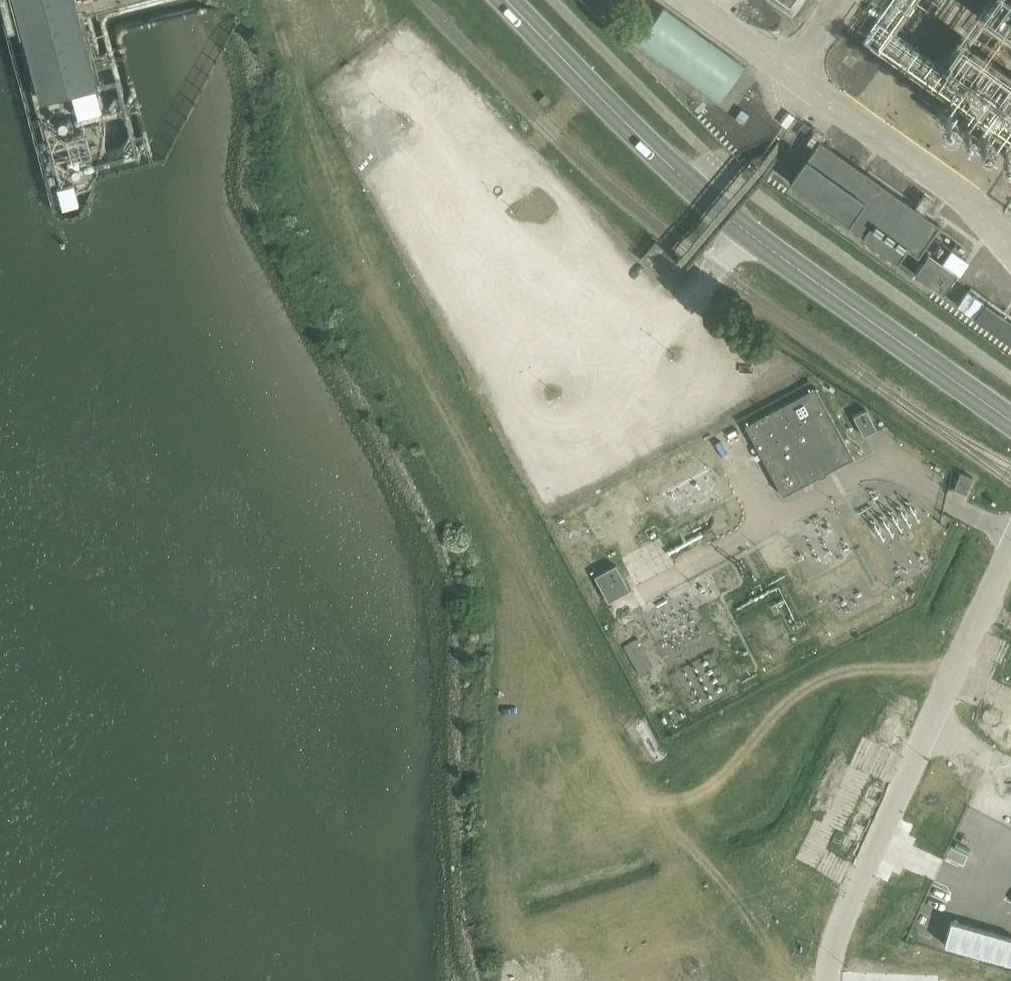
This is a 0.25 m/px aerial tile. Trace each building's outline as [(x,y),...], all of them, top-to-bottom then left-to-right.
[(41,99),(97,85),(75,0),(16,0),(41,99)] [(1010,100),(1010,0),(979,0),(978,4),(961,1),(955,8),(966,41),(960,36),(958,51),(956,50),(1010,100)] [(719,103),(745,68),(663,10),(637,45),(719,103)] [(62,137),(75,134),(70,117),(57,120),(62,137)] [(806,158),(789,181),(849,223),(864,233),(862,238),(898,263),(907,248),(918,256),(940,225),(821,141),(808,159),(806,158)] [(88,180),(82,161),(68,165),(73,184),(88,180)] [(959,275),(928,256),(915,274),(946,294),(959,275)] [(987,302),(976,316),(1010,341),(1010,320),(987,302)] [(815,387),(745,426),(783,497),(819,477),(820,479),(827,475),(826,473),(853,458),(815,387)] [(866,410),(853,417),(864,437),(876,430),(866,410)] [(973,477),(961,472),(954,489),(967,494),(973,477)] [(615,566),(594,578),(607,603),(628,591),(615,566)] [(945,942),(1010,963),(1010,937),(953,919),(945,942)]
